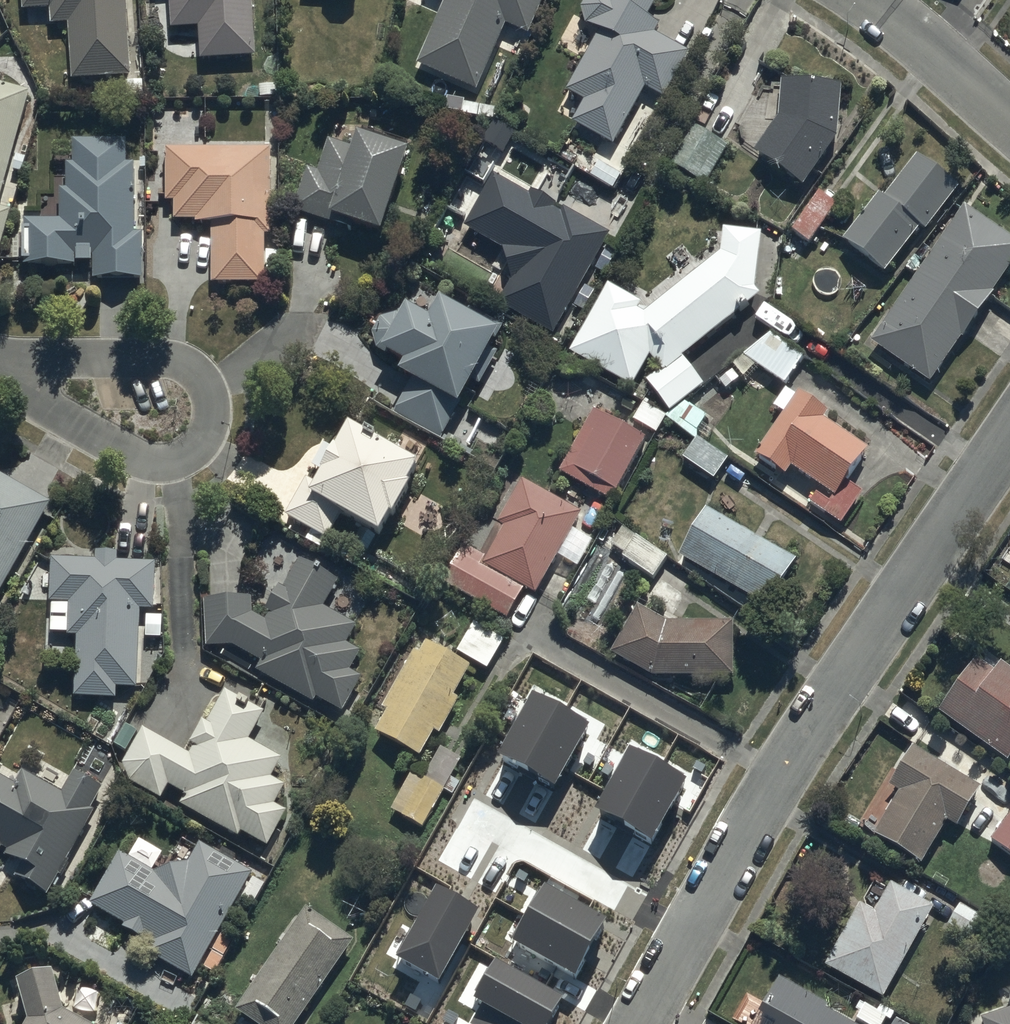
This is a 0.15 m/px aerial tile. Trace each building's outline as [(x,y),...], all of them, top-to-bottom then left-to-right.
[(133,81),(126,0),(23,0),(24,16),(53,16),(52,29),(69,28),(74,87),(133,81)] [(257,62),(253,0),(170,0),(173,34),(200,33),(202,65),(257,62)] [(419,67),(478,94),(506,30),(527,39),(545,0),(439,0),(448,4),(419,67)] [(566,96),(584,107),(573,126),(614,149),(646,92),(667,104),(693,57),(647,31),(665,0),(603,0),(586,31),(598,38),(566,96)] [(754,158),(805,194),(840,144),(844,92),(783,87),(780,122),(754,158)] [(29,96),(0,88),(0,197),(29,96)] [(705,183),(727,145),(694,126),(672,163),(705,183)] [(299,219),(383,246),(409,166),(325,140),(299,219)] [(96,288),(138,288),(136,146),(68,147),(69,220),(24,221),(25,272),(95,271),(96,288)] [(213,291),(266,291),(268,151),(169,150),(168,227),(214,228),(213,291)] [(915,158),(844,249),(888,283),(958,192),(915,158)] [(499,311),(552,341),(609,239),(497,177),(466,233),(505,255),(514,285),(499,311)] [(870,350),(928,390),(1009,272),(1009,242),(967,212),(870,350)] [(0,213),(0,255),(11,217),(0,213)] [(609,293),(573,359),(635,394),(652,362),(662,376),(647,387),(671,416),(706,389),(684,363),(758,304),(765,237),(724,234),(722,260),(645,320),(609,293)] [(395,418),(442,444),(506,333),(471,313),(464,325),(441,313),(430,332),(403,317),(378,359),(417,381),(395,418)] [(745,362),(786,389),(805,362),(772,340),(745,362)] [(847,487),(872,451),(799,400),(756,461),(786,481),(792,472),(820,491),(809,506),(842,529),(863,498),(847,487)] [(666,415),(642,402),(632,419),(656,432),(666,415)] [(595,415),(559,475),(611,506),(647,446),(595,415)] [(340,525),(382,547),(422,469),(350,432),(320,492),(308,485),(287,525),(327,545),(340,525)] [(698,441),(684,462),(717,485),(731,464),(698,441)] [(51,510),(0,481),(0,598),(51,510)] [(517,632),(581,521),(524,488),(483,558),(467,549),(443,590),(517,632)] [(682,565),(776,616),(805,567),(709,515),(682,565)] [(74,701),(136,704),(141,615),(154,616),(157,567),(50,562),(48,607),(69,608),(68,643),(77,644),(74,701)] [(650,594),(676,610),(696,580),(671,563),(650,594)] [(233,653),(342,718),(362,684),(349,676),(361,657),(348,649),(356,630),(323,612),(337,587),(299,566),(266,626),(254,616),(253,600),(204,605),(209,652),(233,653)] [(654,684),(734,684),(734,631),(669,631),(639,615),(613,661),(654,684)] [(476,625),(458,658),(489,674),(507,641),(476,625)] [(1007,759),(1009,755),(1009,667),(978,645),(934,708),(1007,759)] [(375,739),(421,764),(471,675),(426,649),(375,739)] [(588,722),(533,691),(497,753),(553,784),(588,722)] [(131,788),(263,858),(287,815),(276,809),(286,792),(273,785),(284,765),(249,746),(264,720),(224,698),(190,760),(143,734),(123,771),(131,788)] [(687,776),(628,744),(594,807),(652,839),(687,776)] [(898,789),(871,834),(919,862),(945,817),(957,824),(981,785),(910,744),(887,783),(898,789)] [(416,774),(392,815),(430,837),(454,796),(416,774)] [(47,901),(107,794),(75,776),(62,798),(23,777),(16,790),(0,781),(0,858),(2,854),(25,867),(15,883),(47,901)] [(1009,857),(1009,811),(988,840),(1009,857)] [(149,959),(192,984),(253,879),(202,849),(189,871),(156,880),(119,859),(89,911),(155,949),(149,959)] [(823,964),(879,995),(931,905),(890,881),(873,911),(859,903),(823,964)] [(607,917),(545,882),(512,940),(575,974),(607,917)] [(479,907),(436,883),(395,954),(438,978),(479,907)] [(236,1007),(262,1023),(295,1023),(357,934),(308,902),(236,1007)] [(496,958),(474,997),(482,1001),(470,1022),(474,1023),(547,1023),(563,996),(496,958)] [(69,1006),(57,963),(19,974),(31,1014),(25,1023),(102,1023),(69,1006)] [(777,978),(751,1023),(858,1023),(777,978)] [(980,1008),(985,1023),(1009,1023),(1009,999),(980,1008)]
